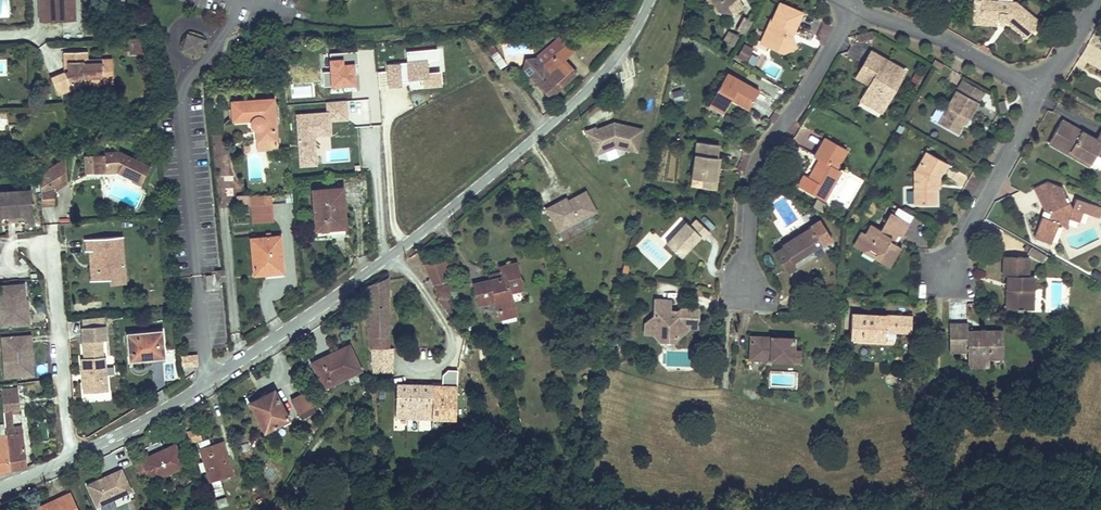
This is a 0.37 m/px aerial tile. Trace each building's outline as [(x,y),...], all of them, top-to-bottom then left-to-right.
[(37,23),(72,22),(71,3),(59,3),(59,0),(37,0),(37,23)] [(715,6),(726,7),(728,5),(733,12),(742,6),(739,0),(712,0),(715,6)] [(762,29),(771,33),(768,39),(766,43),(780,52),(782,47),(789,36),(788,34),(783,31),(787,23),(792,25),(799,12),(779,0),(777,0),(762,29)] [(985,0),(976,0),(974,22),(997,25),(998,20),(998,16),(982,14),(985,0)] [(1010,0),(985,0),(982,14),(998,16),(998,20),(1004,21),(1006,18),(1029,34),(1042,19),(1017,1),(1010,0)] [(753,24),(744,18),(738,29),(746,34),(753,24)] [(783,31),(788,34),(792,25),(787,23),(783,31)] [(760,34),(757,38),(766,43),(768,39),(771,33),(762,29),(760,34)] [(741,36),(728,30),(722,43),(734,49),(741,36)] [(873,31),(857,34),(859,41),(875,38),(873,31)] [(200,41),(184,35),(179,51),(195,56),(200,41)] [(789,36),(782,47),(795,45),(789,36)] [(560,37),(550,45),(564,61),(573,52),(560,37)] [(144,43),(131,43),(132,52),(144,51),(144,43)] [(490,44),(483,48),(488,55),(495,50),(490,44)] [(753,48),(745,44),(739,55),(746,59),(753,48)] [(564,61),(550,45),(535,59),(534,59),(525,58),(524,68),(549,97),(576,74),(564,61)] [(682,47),(677,54),(681,57),(686,50),(682,47)] [(906,68),(871,49),(862,63),(880,73),(878,77),(874,76),(870,84),(865,93),(885,105),(906,68)] [(87,50),(69,51),(70,70),(65,73),(59,75),(66,91),(87,83),(106,82),(105,59),(88,59),(87,50)] [(439,50),(407,52),(407,63),(401,63),(401,65),(387,66),(388,72),(378,72),(379,85),(388,84),(402,83),(402,82),(409,81),(410,90),(442,87),(439,50)] [(324,73),(324,87),(357,86),(356,53),(329,54),(330,73),(324,73)] [(105,59),(106,82),(116,81),(115,58),(105,59)] [(938,58),(933,66),(940,70),(944,62),(938,58)] [(880,73),(862,63),(856,75),(870,84),(874,76),(878,77),(880,73)] [(760,89),(730,72),(716,96),(725,101),(731,92),(753,103),(760,89)] [(66,91),(59,75),(53,78),(60,93),(66,91)] [(976,84),(966,78),(961,86),(972,92),(976,84)] [(986,89),(976,84),(972,92),(981,98),(986,89)] [(981,100),(958,87),(938,121),(958,133),(965,120),(969,122),(981,100)] [(674,102),(683,99),(680,88),(671,91),(674,102)] [(725,101),(716,96),(711,104),(726,111),(733,99),(750,109),(753,103),(731,92),(725,101)] [(885,105),(865,93),(861,99),(883,112),(885,105)] [(235,123),(255,121),(254,123),(254,124),(255,126),(255,127),(256,128),(257,130),(261,130),(262,142),(280,140),(276,99),(233,103),(235,123)] [(998,102),(999,110),(1006,109),(1005,101),(998,102)] [(327,113),(296,115),(299,168),(318,167),(316,136),(331,135),(331,123),(348,122),(347,103),(326,104),(327,113)] [(1062,120),(1051,142),(1073,156),(1077,151),(1086,157),(1083,162),(1093,168),(1100,155),(1100,134),(1098,140),(1062,120)] [(636,151),(641,128),(612,122),(611,125),(605,128),(604,126),(595,129),(594,127),(584,131),(590,146),(599,142),(602,151),(614,146),(636,151)] [(832,188),(842,170),(838,167),(848,149),(826,137),(816,156),(820,159),(822,160),(820,164),(818,163),(810,177),(806,174),(800,185),(826,199),(832,189),(832,188)] [(716,152),(717,139),(697,138),(693,174),(704,174),(713,176),(716,152)] [(280,140),(262,142),(263,150),(280,149),(280,140)] [(602,151),(599,142),(590,146),(594,154),(602,151)] [(943,174),(950,161),(927,149),(916,169),(919,203),(941,201),(939,186),(939,173),(943,174)] [(150,166),(119,151),(104,154),(103,156),(88,158),(90,171),(91,176),(116,172),(132,180),(130,183),(139,187),(150,166)] [(1077,151),(1073,156),(1083,162),(1086,157),(1077,151)] [(716,184),(721,153),(716,152),(713,176),(704,174),(704,183),(716,184)] [(90,171),(88,158),(78,160),(80,172),(90,171)] [(68,160),(40,177),(43,207),(57,206),(56,191),(69,184),(68,160)] [(946,176),(954,163),(950,161),(943,174),(946,176)] [(1050,210),(1038,234),(1052,242),(1060,223),(1073,217),(1083,223),(1091,217),(1092,213),(1072,207),(1065,187),(1052,180),(1038,185),(1050,210)] [(565,200),(561,202),(560,199),(544,208),(552,224),(559,220),(564,228),(594,210),(582,190),(565,200)] [(346,233),(344,191),(314,193),(316,235),(346,233)] [(30,217),(27,193),(0,195),(0,220),(30,217)] [(236,197),(236,205),(250,205),(250,197),(236,197)] [(252,198),(252,223),(272,223),(272,197),(252,198)] [(816,198),(811,206),(822,212),(826,204),(816,198)] [(768,217),(768,207),(760,206),(760,217),(768,217)] [(883,252),(880,258),(895,265),(906,245),(898,239),(901,234),(904,236),(912,222),(891,211),(882,228),(871,223),(867,231),(862,229),(855,243),(866,250),(873,247),(883,252)] [(0,220),(0,228),(8,228),(12,224),(11,222),(16,221),(16,223),(21,227),(31,226),(30,217),(0,220)] [(684,221),(664,241),(677,254),(692,241),(699,235),(701,238),(708,231),(700,222),(695,217),(687,225),(684,221)] [(1073,217),(1060,223),(1070,228),(1073,217)] [(564,228),(559,220),(552,224),(557,232),(564,228)] [(795,260),(822,240),(812,224),(784,244),(786,247),(775,253),(788,272),(798,265),(795,260)] [(122,273),(119,238),(86,241),(89,264),(94,264),(96,284),(108,282),(107,275),(122,273)] [(280,238),(252,238),(255,276),(267,275),(267,269),(282,268),(280,238)] [(1048,253),(1032,244),(1029,250),(1044,259),(1048,253)] [(873,247),(866,250),(880,258),(883,252),(873,247)] [(1030,275),(1031,254),(1005,253),(1005,274),(1008,274),(1013,274),(1013,285),(1008,285),(1008,293),(1014,293),(1013,305),(1030,306),(1030,286),(1037,286),(1037,275),(1030,275)] [(445,263),(425,266),(434,286),(452,284),(445,263)] [(520,292),(512,264),(497,270),(499,276),(501,282),(488,285),(486,286),(488,291),(473,297),(477,309),(492,305),(496,317),(513,311),(508,296),(520,292)] [(225,272),(214,273),(215,282),(226,281),(225,272)] [(123,287),(122,273),(107,275),(108,282),(108,288),(123,287)] [(501,282),(499,276),(487,281),(488,285),(501,282)] [(5,281),(5,288),(0,288),(0,322),(27,320),(25,300),(23,300),(22,280),(5,281)] [(369,325),(370,351),(372,351),(391,351),(389,280),(366,289),(367,325),(369,325)] [(486,286),(471,292),(473,297),(488,291),(486,286)] [(446,307),(447,290),(437,290),(437,307),(446,307)] [(658,300),(658,315),(650,321),(657,327),(657,335),(663,340),(665,336),(678,338),(688,328),(700,329),(702,309),(685,308),(679,310),(679,318),(672,318),(673,310),(673,301),(658,300)] [(513,311),(496,317),(499,324),(516,319),(513,311)] [(900,316),(853,312),(853,337),(888,339),(889,332),(889,325),(900,326),(900,316)] [(914,333),(914,316),(900,316),(900,326),(889,325),(889,332),(914,333)] [(78,323),(79,330),(102,328),(101,319),(78,323)] [(647,324),(647,335),(657,335),(657,327),(650,321),(647,324)] [(947,321),(947,349),(965,349),(965,358),(986,358),(1001,359),(1001,329),(978,329),(978,333),(973,333),(973,329),(966,329),(966,321),(947,321)] [(107,368),(105,357),(100,358),(98,343),(104,342),(102,328),(79,330),(81,345),(83,359),(78,360),(80,376),(86,375),(86,382),(81,382),(82,395),(109,392),(107,375),(107,368)] [(161,329),(126,333),(129,363),(143,361),(143,356),(164,354),(161,329)] [(0,332),(0,348),(1,366),(11,365),(11,372),(30,371),(27,331),(0,332)] [(772,333),(752,333),(752,351),(763,351),(763,349),(772,349),(772,355),(795,356),(795,346),(796,334),(780,333),(780,337),(772,337),(772,333)] [(213,349),(226,348),(225,334),(212,335),(213,349)] [(349,347),(313,366),(326,391),(362,372),(349,347)] [(391,351),(372,351),(372,372),(393,373),(394,351),(391,351)] [(197,355),(182,356),(182,367),(198,366),(197,355)] [(443,376),(443,387),(458,387),(458,372),(448,371),(443,376)] [(433,386),(397,385),(396,421),(432,422),(433,386)] [(443,387),(433,386),(432,422),(457,422),(458,387),(443,387)] [(16,389),(1,391),(5,422),(9,421),(8,414),(19,411),(16,389)] [(316,407),(309,391),(293,399),(300,414),(316,407)] [(290,421),(275,392),(250,405),(264,433),(290,421)] [(4,435),(8,469),(27,465),(21,425),(3,428),(4,435)] [(234,473),(224,441),(200,448),(210,481),(234,473)] [(176,444),(141,459),(150,479),(184,463),(176,444)] [(119,469),(85,485),(95,507),(129,489),(119,469)] [(44,509),(79,509),(72,494),(62,498),(64,501),(44,509)] [(37,509),(38,509),(44,509),(64,501),(62,498),(37,509)]
